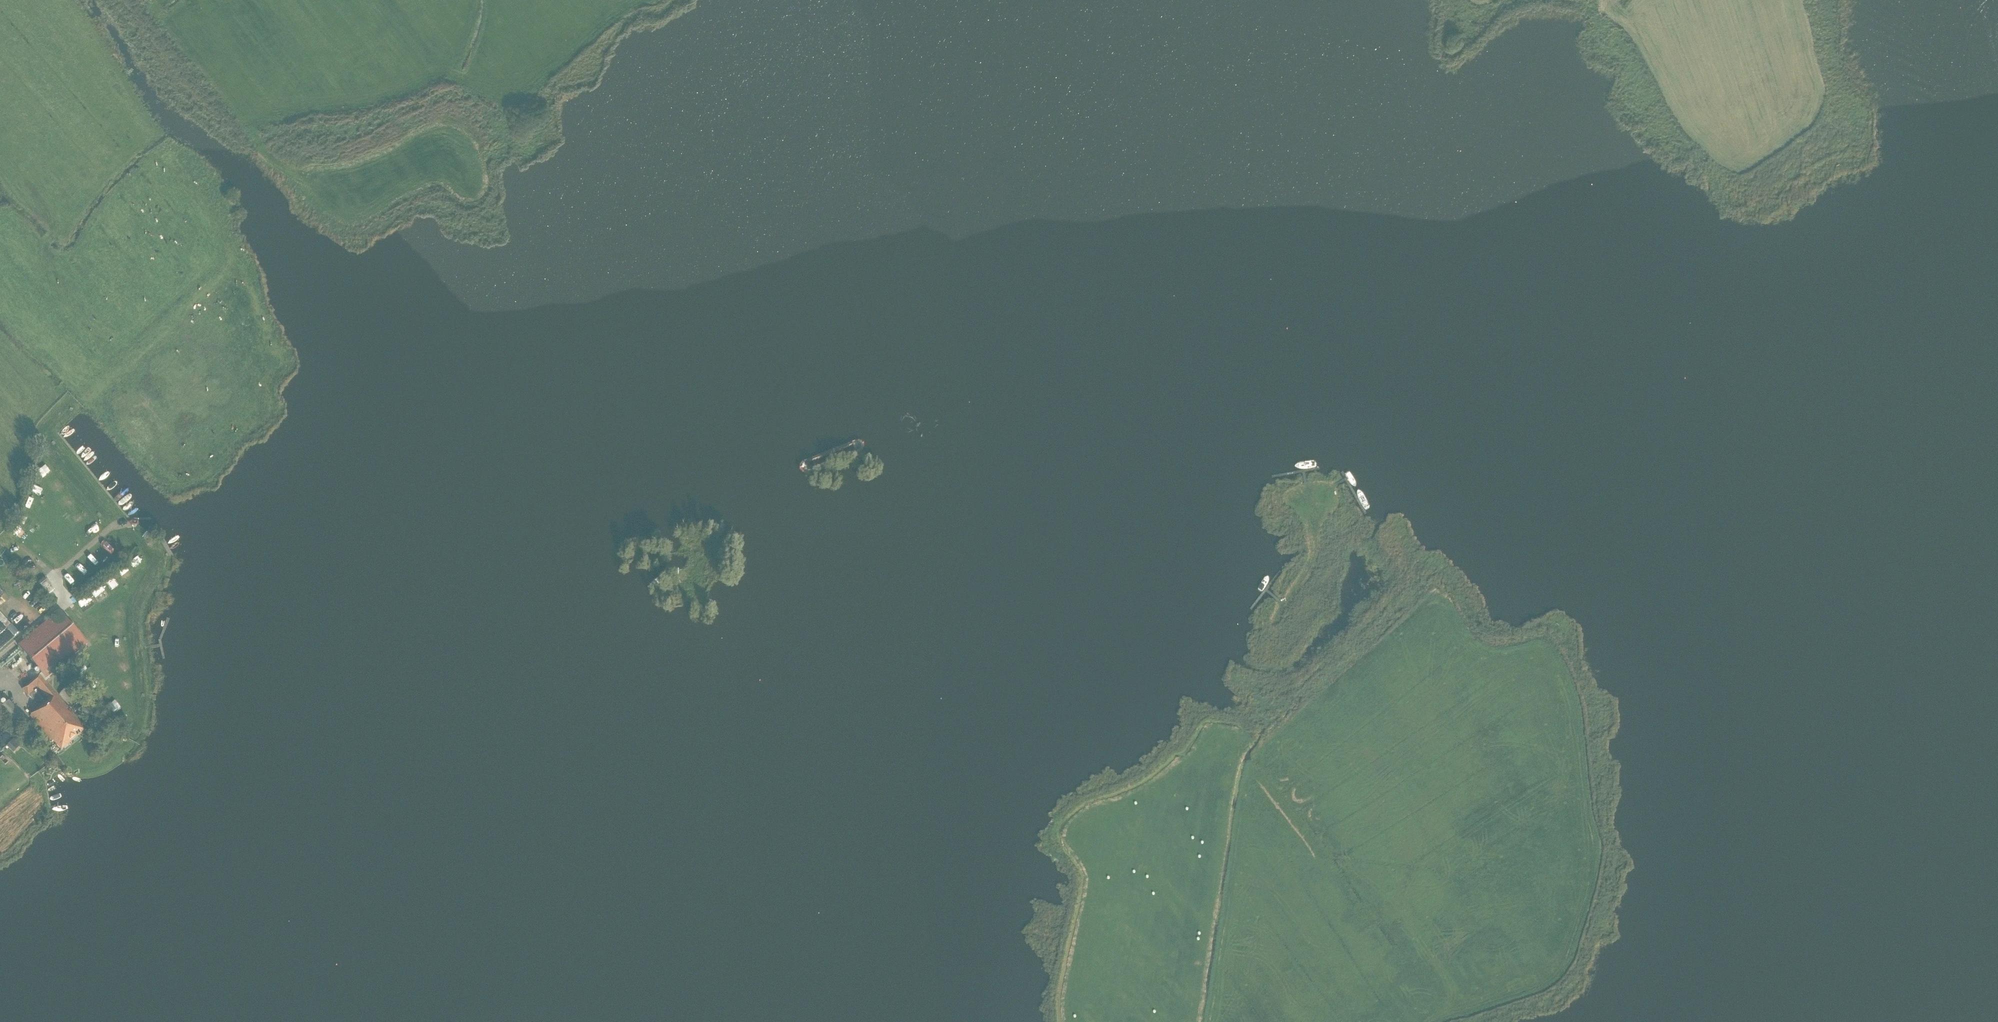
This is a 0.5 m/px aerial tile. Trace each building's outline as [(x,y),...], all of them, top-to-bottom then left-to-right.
[(139,553),(130,560),(138,570),(147,562),(139,553)] [(48,577),(41,583),(50,593),(57,588),(48,577)] [(0,602),(10,594),(1,583),(0,584),(0,602)] [(85,608),(92,604),(87,597),(80,601),(85,608)] [(0,615),(0,648),(20,631),(3,612),(0,615)] [(86,730),(45,683),(49,679),(48,678),(87,645),(59,612),(18,647),(41,674),(22,690),(28,697),(29,697),(38,708),(36,710),(37,711),(30,717),(52,743),(53,742),(61,751),(86,730)] [(70,708),(84,696),(73,683),(59,695),(70,708)] [(115,711),(121,705),(115,700),(109,706),(115,711)] [(24,722),(9,703),(0,711),(0,718),(12,732),(24,722)] [(75,713),(81,708),(77,704),(71,709),(75,713)] [(91,724),(98,719),(87,705),(80,709),(91,724)] [(125,712),(118,719),(127,727),(133,721),(125,712)]
